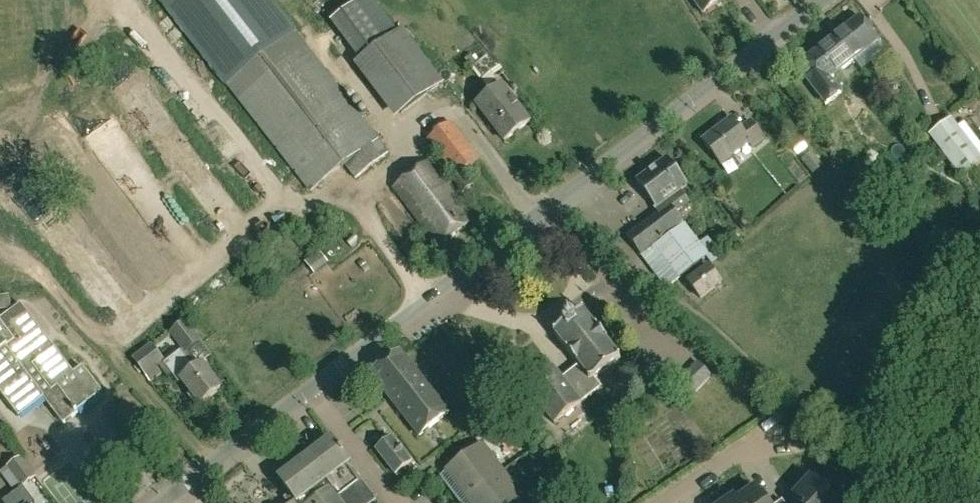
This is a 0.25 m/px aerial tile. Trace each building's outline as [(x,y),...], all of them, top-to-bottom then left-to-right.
[(333,21),(360,57),(389,35),(364,0),(361,0),(333,21)] [(703,14),(722,0),(693,0),(703,14)] [(861,17),(830,40),(839,52),(844,48),(854,61),(879,42),(861,17)] [(444,83),(404,29),(362,60),(402,114),(444,83)] [(356,180),(389,154),(294,33),(228,85),(311,192),(345,166),(356,180)] [(839,52),(830,40),(803,61),(812,73),(805,78),(825,105),(841,93),(830,79),(854,61),(844,48),(839,52)] [(464,59),(473,69),(475,68),(474,67),(474,66),(487,56),(483,50),(474,57),(471,55),(464,59)] [(497,67),(488,56),(474,66),(474,67),(475,68),(473,69),(480,79),(483,77),(483,78),(497,67)] [(504,141),(530,122),(502,85),(477,104),(504,141)] [(944,156),(967,139),(979,156),(979,131),(970,117),(958,126),(952,119),(928,136),(944,156)] [(752,148),(764,139),(751,121),(741,129),(732,118),(703,140),(722,164),(749,144),(752,148)] [(451,124),(428,141),(456,179),(453,182),(462,195),(472,188),(463,175),(479,162),(451,124)] [(979,164),(979,163),(979,156),(967,139),(944,156),(960,179),(979,164)] [(824,167),(812,152),(802,159),(814,174),(824,167)] [(684,224),(678,215),(690,205),(681,192),(687,187),(667,159),(637,181),(656,208),(655,209),(658,213),(626,236),(640,256),(639,256),(647,267),(662,256),(679,280),(707,259),(712,265),(723,258),(709,238),(701,244),(686,224),(684,224)] [(439,249),(475,223),(430,162),(394,189),(439,249)] [(304,261),(316,275),(330,264),(319,250),(304,261)] [(709,265),(686,280),(702,300),(723,284),(709,265)] [(10,309),(8,295),(0,297),(0,311),(10,309)] [(18,416),(43,397),(63,423),(78,412),(77,411),(102,393),(83,367),(74,374),(25,310),(4,327),(0,322),(0,392),(18,416)] [(582,367),(574,373),(592,396),(602,388),(595,378),(621,358),(586,311),(575,318),(574,316),(565,323),(566,325),(556,333),(582,367)] [(188,322),(170,334),(185,355),(202,341),(188,322)] [(136,364),(146,376),(168,358),(158,346),(136,364)] [(403,352),(374,375),(412,424),(423,416),(432,428),(449,415),(440,403),(441,402),(403,352)] [(201,405),(222,389),(203,364),(195,370),(184,355),(171,364),(183,379),(182,380),(201,405)] [(697,361),(676,383),(698,404),(718,383),(712,378),(713,377),(697,361)] [(555,425),(592,396),(574,373),(564,380),(555,367),(527,388),(555,425)] [(393,438),(377,451),(395,475),(411,463),(393,438)] [(351,464),(332,440),(281,479),(299,502),(298,502),(374,502),(377,500),(350,465),(351,464)] [(483,445),(448,471),(468,498),(504,472),(483,445)] [(20,457),(6,467),(7,468),(0,473),(16,493),(24,488),(23,486),(35,477),(20,457)] [(471,502),(519,502),(524,499),(504,472),(468,498),(471,502)] [(834,499),(836,496),(824,485),(821,487),(811,479),(795,497),(802,502),(838,502),(834,499)] [(756,488),(737,502),(767,502),(756,488)]
